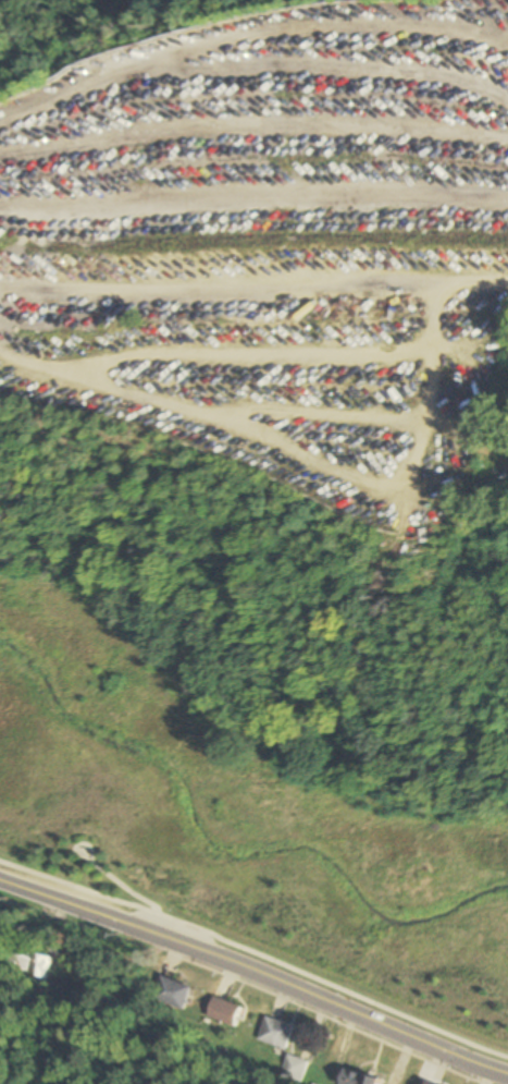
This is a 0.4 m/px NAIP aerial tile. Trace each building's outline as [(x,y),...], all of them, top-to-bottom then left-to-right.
[(16,947),(10,971),(49,980),(55,956),(16,947)] [(182,1010),(190,988),(161,977),(153,999),(182,1010)] [(206,1018),(234,1027),(240,1005),(212,997),(206,1018)] [(292,1025),(264,1017),(257,1042),(285,1050),(292,1025)] [(279,1076),(299,1083),(307,1062),(287,1055),(279,1076)] [(375,1077),(341,1069),(338,1083),(374,1083),(375,1077)]
